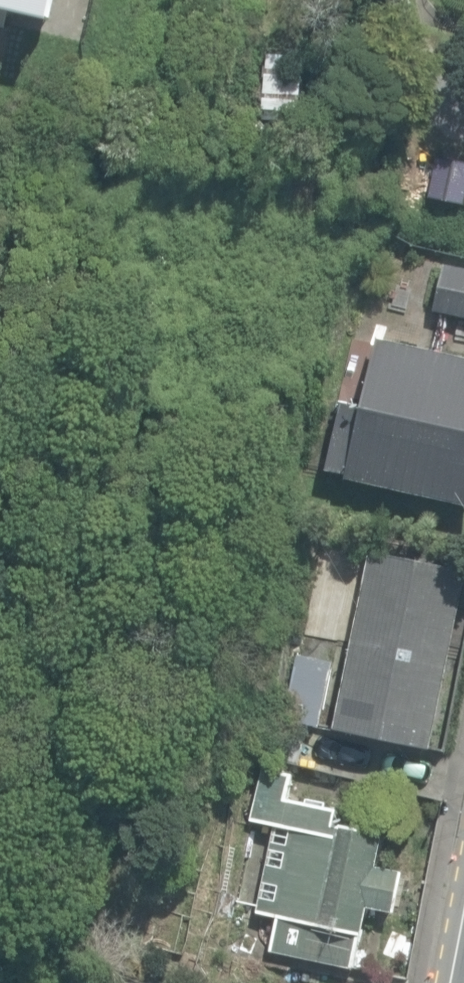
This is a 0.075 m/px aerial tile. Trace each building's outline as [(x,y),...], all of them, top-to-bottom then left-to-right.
[(49,20),(54,0),(0,0),(0,9),(49,20)] [(279,92),(307,96),(311,66),(283,63),(279,92)] [(463,206),(463,167),(443,163),(435,200),(463,206)] [(463,316),(463,267),(445,263),(435,310),(463,316)] [(463,504),(463,355),(379,337),(363,410),(339,405),(325,468),(346,472),(345,479),(463,504)] [(429,745),(463,575),(463,571),(371,552),(335,726),(429,745)] [(333,660),(298,653),(285,719),(320,726),(333,660)] [(304,733),(282,726),(274,753),(296,760),(304,733)] [(271,949),(350,966),(357,931),(361,932),(367,904),(392,910),(400,870),(374,864),(380,831),(332,821),(334,809),(288,799),(293,773),(260,766),(250,818),(273,823),(255,911),(278,916),(271,949)]
